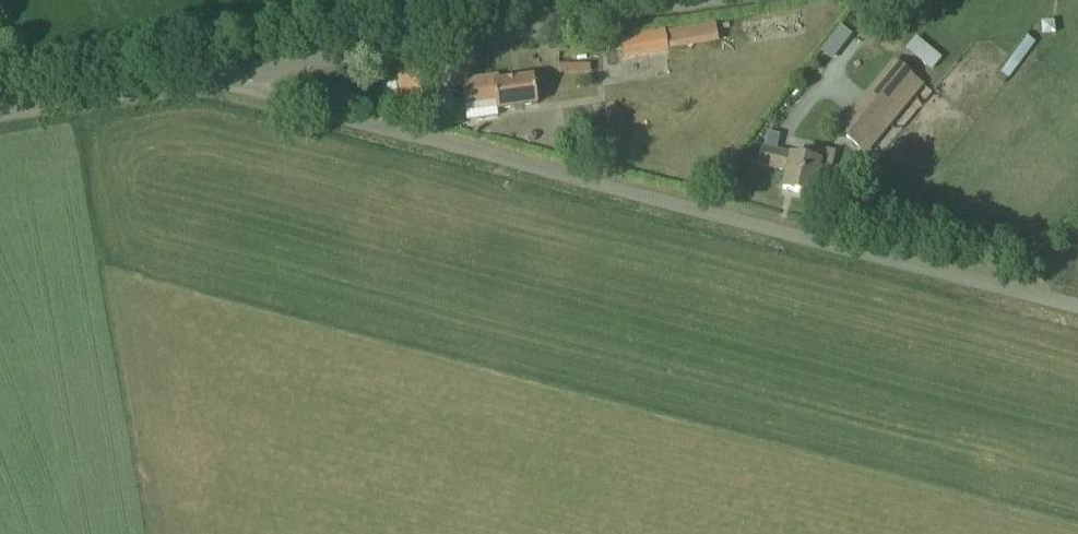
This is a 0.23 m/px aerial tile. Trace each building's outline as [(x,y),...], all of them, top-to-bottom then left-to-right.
[(675,27),(678,49),(719,42),(716,21),(675,27)] [(833,60),(850,32),(837,24),(819,52),(833,60)] [(624,57),(667,50),(664,33),(622,40),(624,57)] [(914,34),(903,49),(932,70),(943,55),(914,34)] [(915,78),(893,62),(837,129),(859,146),(915,78)] [(430,103),(428,89),(426,74),(399,77),(403,106),(430,103)] [(462,80),(466,104),(495,100),(497,110),(537,104),(533,77),(499,82),(498,75),(462,80)] [(787,170),(783,189),(811,195),(818,165),(830,168),(834,150),(807,144),(803,158),(762,148),(759,164),(787,170)]
